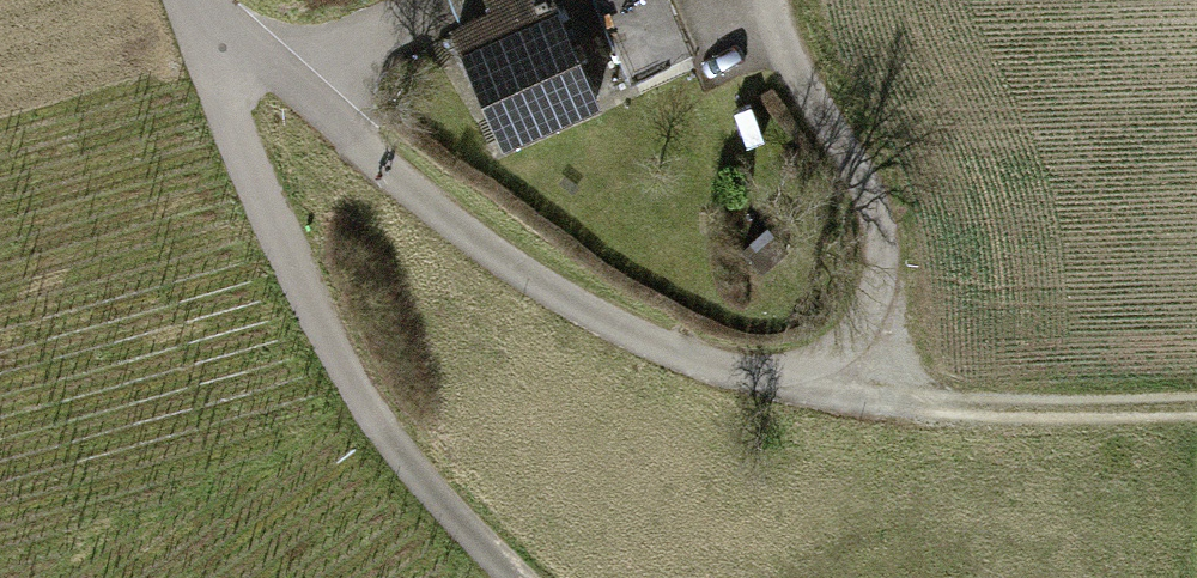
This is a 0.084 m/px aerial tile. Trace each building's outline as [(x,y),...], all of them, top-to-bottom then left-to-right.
[(506,155),(606,110),(556,0),(436,0),(506,155)]
